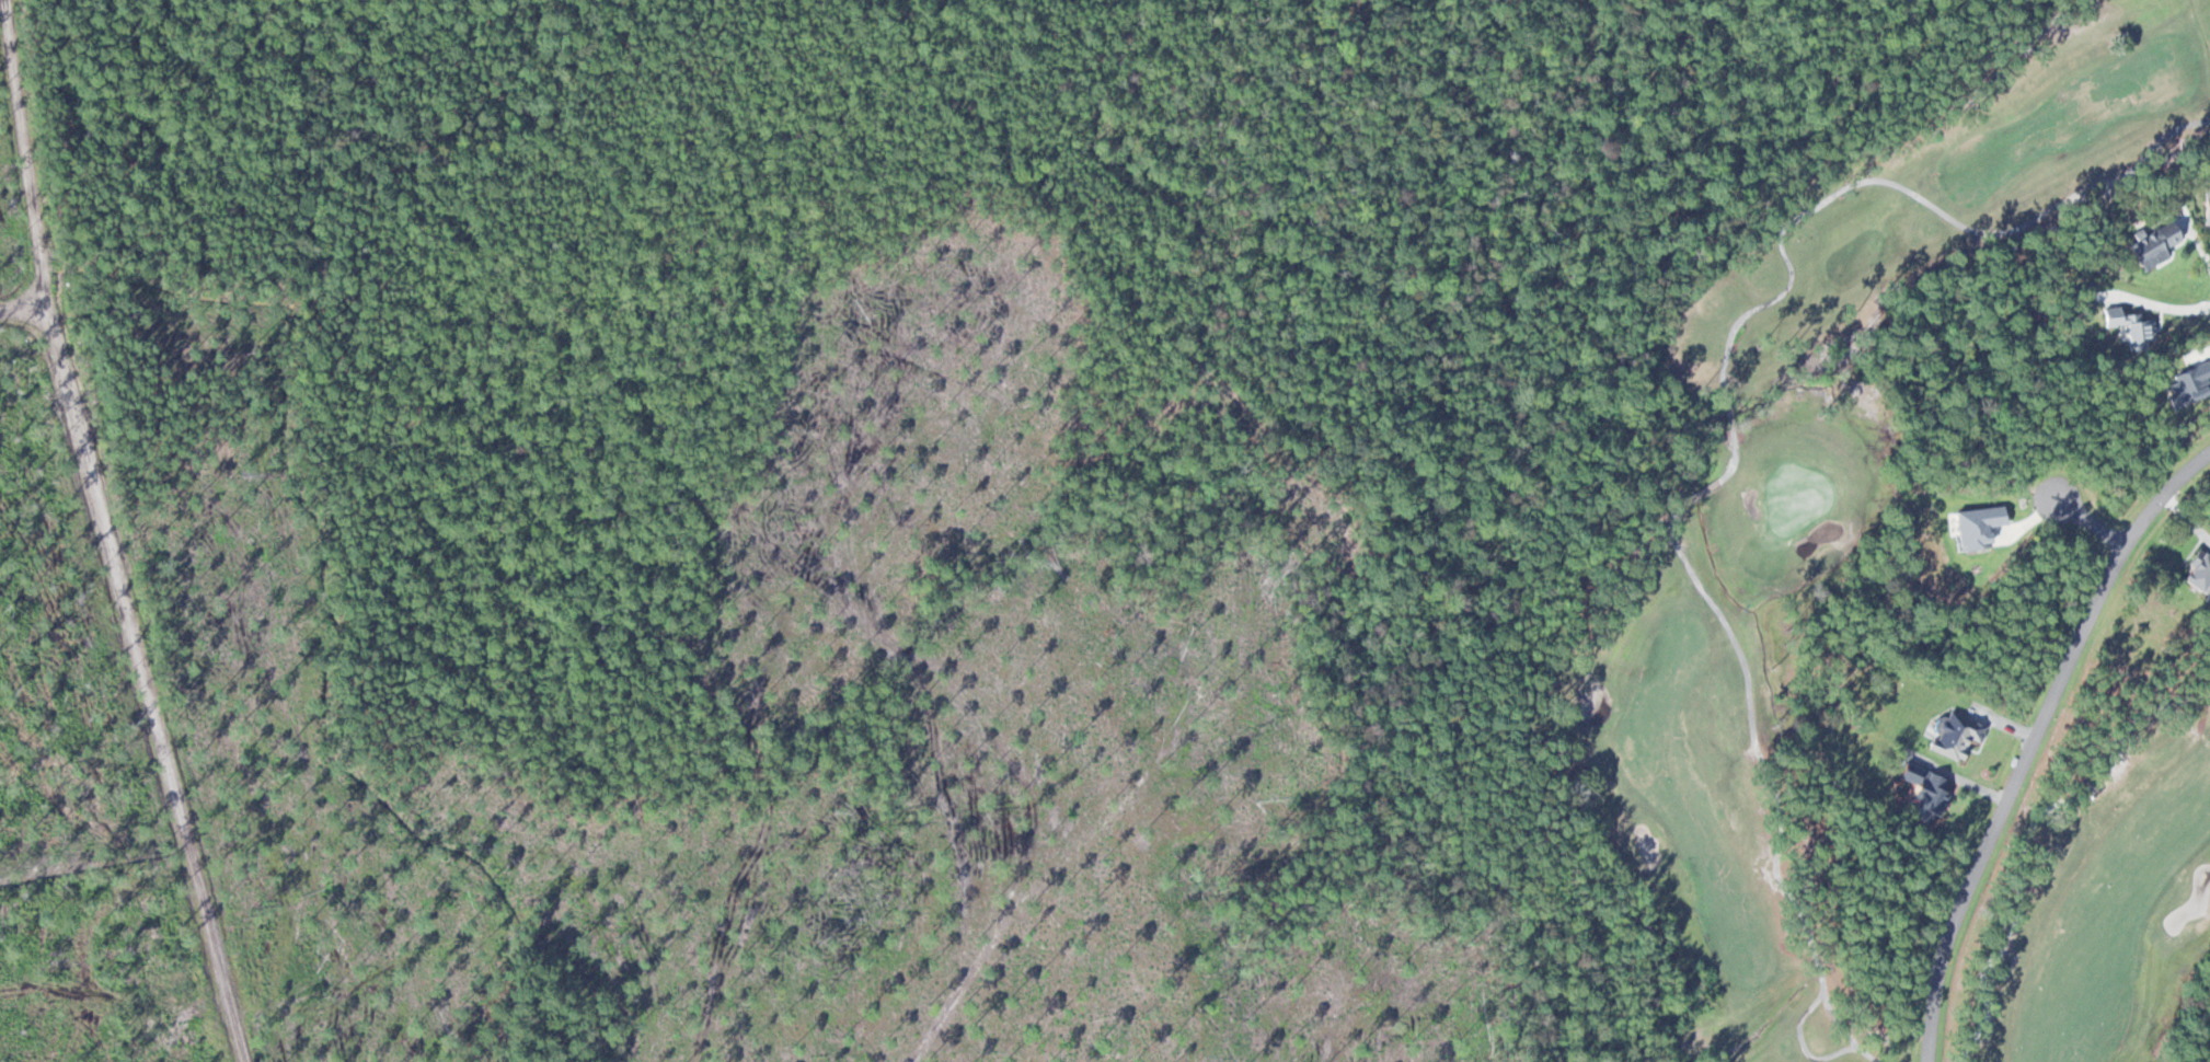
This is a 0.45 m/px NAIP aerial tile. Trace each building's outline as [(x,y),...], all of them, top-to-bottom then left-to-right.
[(2142,269),(2171,257),(2166,246),(2180,240),(2171,217),(2128,234),(2142,269)] [(2152,314),(2107,319),(2108,325),(2123,323),(2126,352),(2156,349),(2152,314)] [(2209,594),(2209,554),(2201,548),(2181,578),(2209,596),(2209,594)] [(1928,749),(1961,760),(1968,737),(1981,741),(1987,723),(1947,711),(1944,718),(1938,716),(1928,749)] [(1917,785),(1908,808),(1938,820),(1949,791),(1943,788),(1947,777),(1905,761),(1899,778),(1917,785)]
